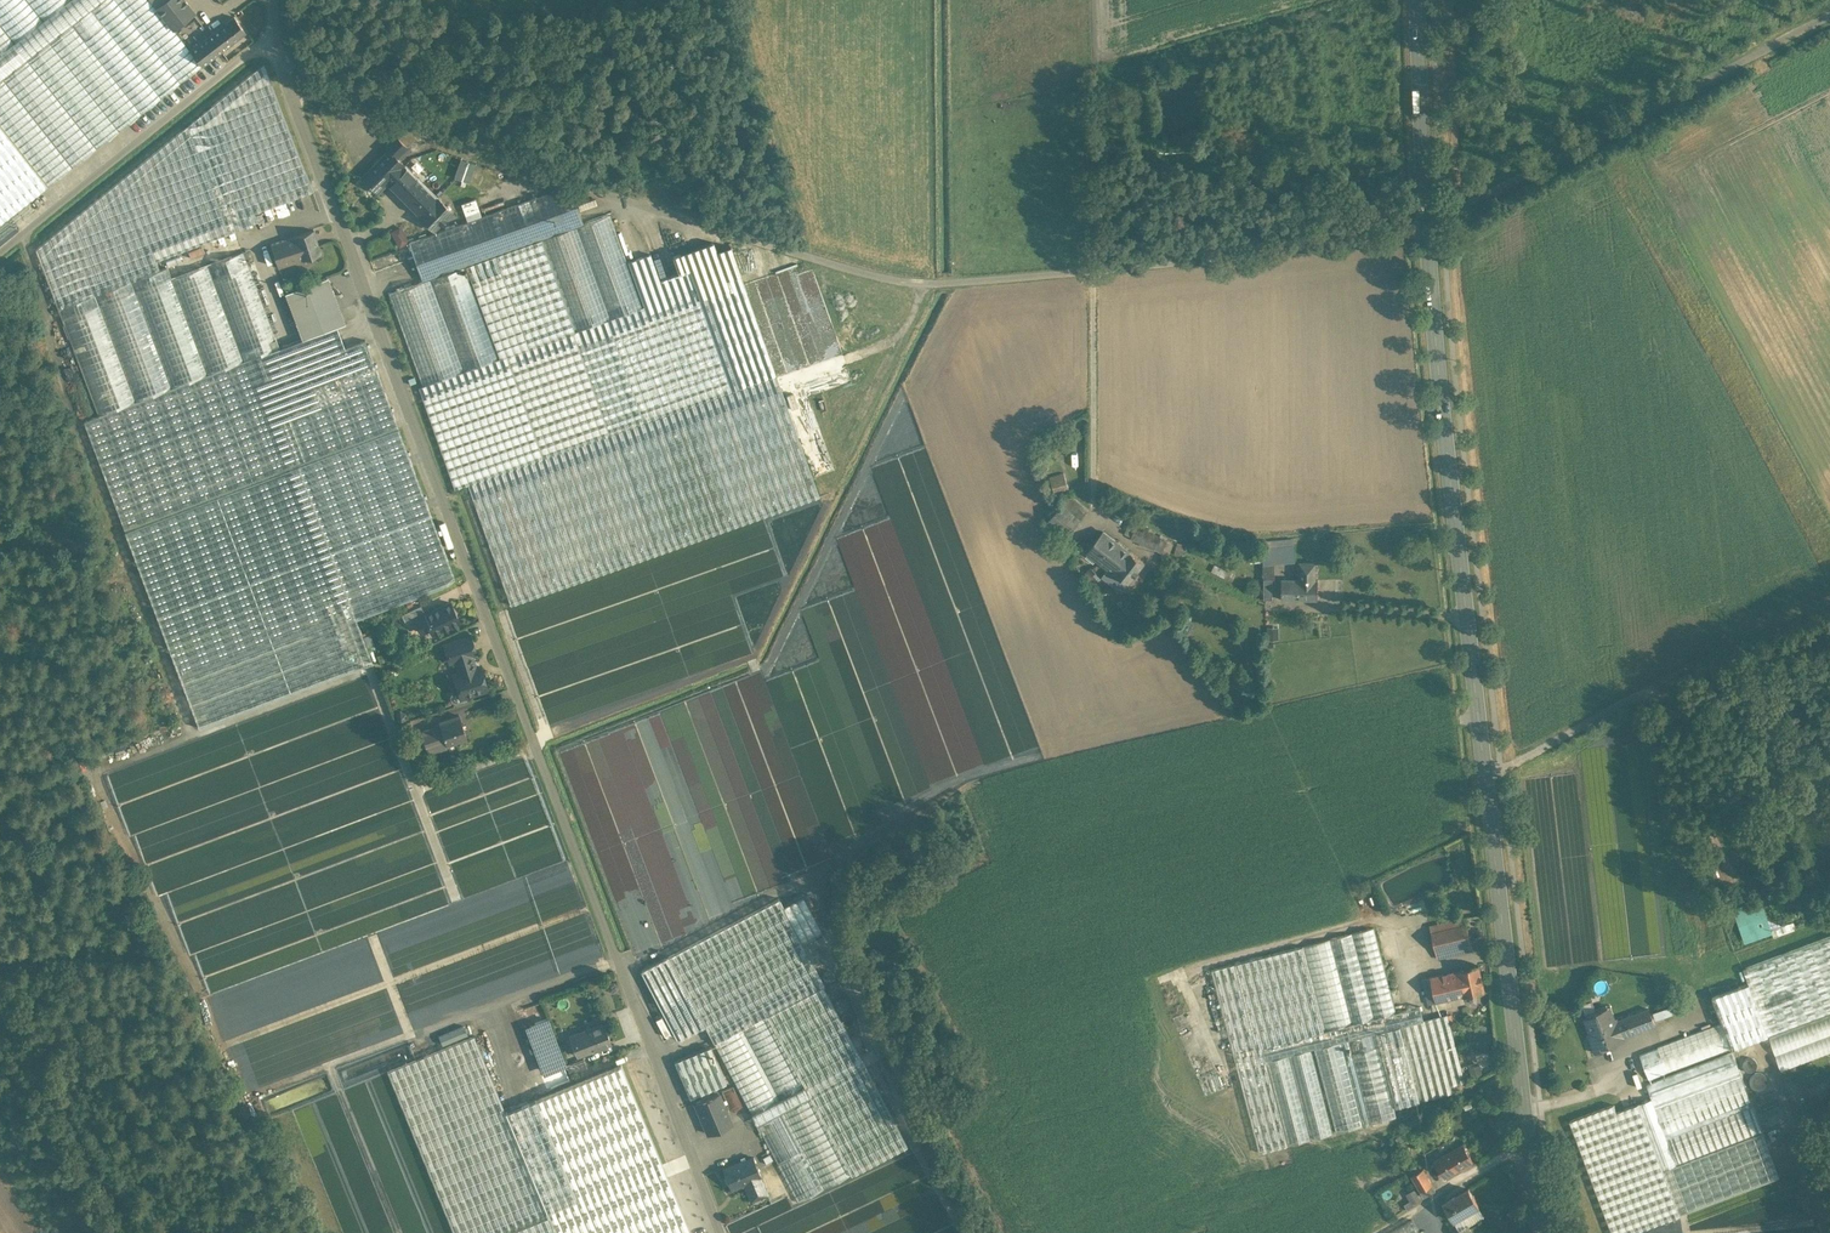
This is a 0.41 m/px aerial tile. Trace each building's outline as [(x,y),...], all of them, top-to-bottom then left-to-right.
[(15,42),(69,0),(0,0),(0,24),(15,42)] [(15,42),(27,59),(103,0),(69,0),(15,42)] [(27,59),(97,148),(202,66),(190,50),(174,29),(157,7),(151,0),(103,0),(27,59)] [(157,7),(174,29),(195,12),(186,0),(166,0),(157,7)] [(234,17),(206,38),(218,53),(246,32),(234,17)] [(0,24),(0,80),(27,59),(15,42),(0,24)] [(206,38),(190,50),(202,66),(218,53),(206,38)] [(0,80),(0,125),(48,186),(97,148),(27,59),(0,80)] [(264,63),(36,249),(58,308),(160,269),(157,260),(235,230),(235,229),(258,221),(255,212),(313,191),(264,63)] [(48,186),(0,125),(0,224),(48,186)] [(389,149),(362,177),(377,192),(387,182),(404,164),(389,149)] [(476,163),(461,158),(454,177),(469,182),(476,163)] [(404,164),(387,182),(420,216),(434,229),(452,211),(404,164)] [(553,190),(409,242),(423,281),(583,224),(574,197),(553,190)] [(423,281),(389,293),(422,385),(422,386),(644,306),(628,262),(610,214),(583,224),(423,281)] [(391,230),(399,246),(410,241),(402,225),(391,230)] [(314,230),(294,236),(271,244),(278,267),(302,260),(322,253),(314,230)] [(713,242),(673,256),(679,273),(690,270),(700,299),(729,288),(726,279),(741,274),(731,246),(716,251),(713,242)] [(172,278),(63,319),(99,415),(280,347),(244,251),(172,278)] [(650,254),(628,262),(644,306),(666,298),(660,280),(650,254)] [(160,269),(58,308),(63,319),(172,278),(168,267),(160,269)] [(679,273),(660,280),(666,298),(644,306),(422,386),(422,385),(419,387),(455,488),(610,433),(642,421),(642,422),(732,390),(700,299),(690,270),(679,273)] [(305,276),(285,283),(288,291),(308,284),(305,276)] [(288,291),(286,292),(304,338),(337,325),(345,322),(327,277),(308,284),(288,291)] [(99,415),(84,421),(125,531),(399,427),(365,340),(345,347),(337,325),(304,338),(280,347),(99,415)] [(125,531),(199,727),(373,662),(356,618),(447,584),(455,577),(399,427),(125,531)] [(1063,471),(1051,477),(1058,494),(1071,488),(1063,471)] [(1070,495),(1047,520),(1066,536),(1086,513),(1078,506),(1080,504),(1070,495)] [(1111,536),(1095,524),(1080,543),(1114,570),(1130,551),(1111,536)] [(1137,525),(1132,536),(1131,538),(1153,550),(1160,536),(1137,525)] [(1177,541),(1172,554),(1180,557),(1185,543),(1177,541)] [(1262,544),(1263,577),(1273,577),(1273,561),(1300,560),(1300,542),(1262,544)] [(1114,570),(1114,571),(1129,583),(1145,562),(1130,550),(1130,551),(1114,570)] [(1315,562),(1300,562),(1299,579),(1282,578),(1282,598),(1317,599),(1317,579),(1315,579),(1315,562)] [(590,574),(507,575),(507,595),(569,594),(569,583),(590,582),(590,574)] [(1108,585),(1101,577),(1094,583),(1101,591),(1108,585)] [(1272,578),(1264,578),(1264,598),(1272,599),(1272,578)] [(426,613),(415,618),(415,619),(422,632),(430,627),(433,633),(459,621),(450,601),(426,613)] [(421,604),(402,614),(406,623),(415,619),(415,618),(426,613),(421,604)] [(725,626),(738,626),(738,610),(725,611),(725,626)] [(470,636),(445,644),(450,660),(456,659),(471,654),(476,652),(470,636)] [(471,654),(456,659),(460,671),(454,673),(458,685),(451,687),(452,691),(450,696),(452,701),(457,703),(469,700),(467,695),(487,688),(480,665),(475,667),(471,654)] [(459,715),(440,721),(441,725),(422,731),(429,751),(450,744),(467,738),(459,715)] [(410,721),(396,725),(399,732),(413,727),(410,721)] [(779,898),(641,971),(677,1040),(705,1025),(714,1043),(738,1029),(740,1032),(768,1017),(766,1015),(795,999),(798,998),(822,985),(824,984),(802,941),(822,930),(804,895),(783,906),(779,898)] [(1761,900),(1734,910),(1744,940),(1771,930),(1761,900)] [(1466,923),(1431,931),(1437,957),(1473,949),(1466,923)] [(1374,926),(1212,969),(1259,1151),(1397,1116),(1394,1107),(1452,1092),(1450,1085),(1465,1081),(1448,1013),(1424,1019),(1420,1005),(1397,1011),(1374,926)] [(1712,996),(1721,1021),(1721,1022),(1731,1048),(1829,1011),(1829,935),(1743,968),(1748,982),(1712,996)] [(1479,964),(1450,971),(1456,997),(1485,990),(1479,964)] [(829,970),(827,970),(826,970),(825,971),(824,972),(823,974),(823,975),(823,977),(824,978),(825,980),(826,980),(828,981),(829,981),(831,980),(832,979),(833,978),(834,977),(834,975),(834,974),(834,973),(833,972),(833,971),(832,971),(831,970),(829,970)] [(1450,971),(1431,976),(1437,1001),(1456,997),(1450,971)] [(1431,976),(1422,978),(1428,1003),(1437,1001),(1431,976)] [(836,982),(834,982),(832,982),(831,983),(830,984),(829,985),(828,986),(828,988),(828,989),(828,990),(828,991),(829,992),(830,993),(831,994),(833,995),(835,996),(837,995),(839,994),(840,992),(841,991),(841,990),(841,989),(841,987),(841,986),(840,985),(839,984),(838,983),(836,982)] [(862,1060),(822,985),(798,998),(837,1072),(862,1060)] [(844,998),(842,998),(840,998),(839,998),(837,999),(836,1001),(836,1002),(835,1003),(835,1004),(835,1006),(836,1007),(837,1008),(838,1010),(839,1010),(841,1011),(842,1011),(844,1011),(845,1010),(846,1010),(847,1009),(848,1008),(848,1006),(849,1004),(848,1003),(848,1002),(847,1001),(846,1000),(845,999),(844,998)] [(833,1070),(795,999),(766,1015),(768,1017),(804,1085),(833,1070)] [(1594,1000),(1584,1004),(1586,1011),(1597,1007),(1594,1000)] [(1671,1005),(1654,1011),(1656,1018),(1674,1012),(1671,1005)] [(1607,1007),(1586,1015),(1594,1036),(1590,1038),(1595,1052),(1610,1046),(1609,1043),(1619,1039),(1618,1037),(1613,1021),(1607,1007)] [(1649,1007),(1613,1021),(1618,1037),(1655,1023),(1649,1007)] [(1769,1037),(1781,1071),(1829,1053),(1829,1014),(1769,1037)] [(804,1085),(768,1017),(740,1032),(776,1100),(804,1085)] [(549,1019),(531,1026),(548,1071),(566,1064),(549,1019)] [(1721,1022),(1657,1046),(1658,1048),(1667,1071),(1667,1072),(1731,1048),(1721,1022)] [(465,1023),(440,1034),(444,1044),(469,1033),(465,1023)] [(604,1023),(583,1030),(583,1031),(570,1035),(578,1055),(611,1043),(604,1023)] [(740,1032),(738,1029),(714,1043),(751,1113),(776,1100),(740,1032)] [(511,1125),(474,1035),(387,1071),(454,1232),(556,1232),(552,1224),(547,1210),(546,1209),(511,1125)] [(711,1046),(675,1061),(690,1097),(726,1082),(711,1046)] [(1658,1048),(1640,1054),(1649,1078),(1667,1071),(1658,1048)] [(1646,1084),(1652,1098),(1616,1111),(1614,1103),(1569,1120),(1612,1232),(1629,1232),(1780,1176),(1732,1051),(1646,1084)] [(583,1058),(566,1064),(570,1074),(587,1067),(583,1058)] [(661,1163),(619,1063),(590,1076),(631,1175),(661,1163)] [(865,1066),(841,1078),(882,1157),(906,1144),(865,1066)] [(776,1100),(751,1113),(757,1124),(810,1096),(814,1094),(839,1081),(833,1070),(804,1085),(776,1100)] [(590,1076),(535,1098),(577,1198),(631,1175),(590,1076)] [(1805,1087),(1812,1104),(1829,1097),(1829,1077),(1805,1087)] [(880,1158),(839,1081),(814,1094),(855,1171),(880,1158)] [(719,1093),(695,1103),(708,1133),(731,1123),(719,1093)] [(810,1096),(757,1124),(798,1202),(851,1173),(810,1096)] [(572,1198),(537,1115),(511,1125),(546,1209),(572,1198)] [(1463,1142),(1435,1159),(1445,1176),(1473,1160),(1463,1142)] [(752,1156),(723,1168),(731,1188),(747,1181),(754,1198),(768,1193),(761,1176),(752,1156)] [(577,1198),(547,1210),(552,1224),(582,1212),(611,1200),(637,1189),(666,1177),(661,1163),(631,1175),(577,1198)] [(1423,1168),(1412,1175),(1421,1190),(1432,1184),(1423,1168)] [(666,1177),(637,1189),(655,1232),(690,1232),(666,1177)] [(1421,1190),(1420,1191),(1424,1197),(1436,1190),(1432,1184),(1421,1190)] [(1414,1188),(1408,1192),(1413,1201),(1420,1198),(1414,1188)] [(1469,1188),(1443,1202),(1453,1219),(1454,1219),(1459,1228),(1468,1223),(1462,1214),(1478,1205),(1469,1188)] [(637,1189),(611,1200),(624,1232),(655,1232),(637,1189)] [(611,1200),(582,1212),(591,1232),(624,1232),(611,1200)] [(552,1224),(556,1232),(591,1232),(582,1212),(552,1224)] [(1412,1219),(1389,1232),(1421,1232),(1412,1219)] [(1468,1223),(1459,1228),(1452,1232),(1474,1232),(1468,1223)]
